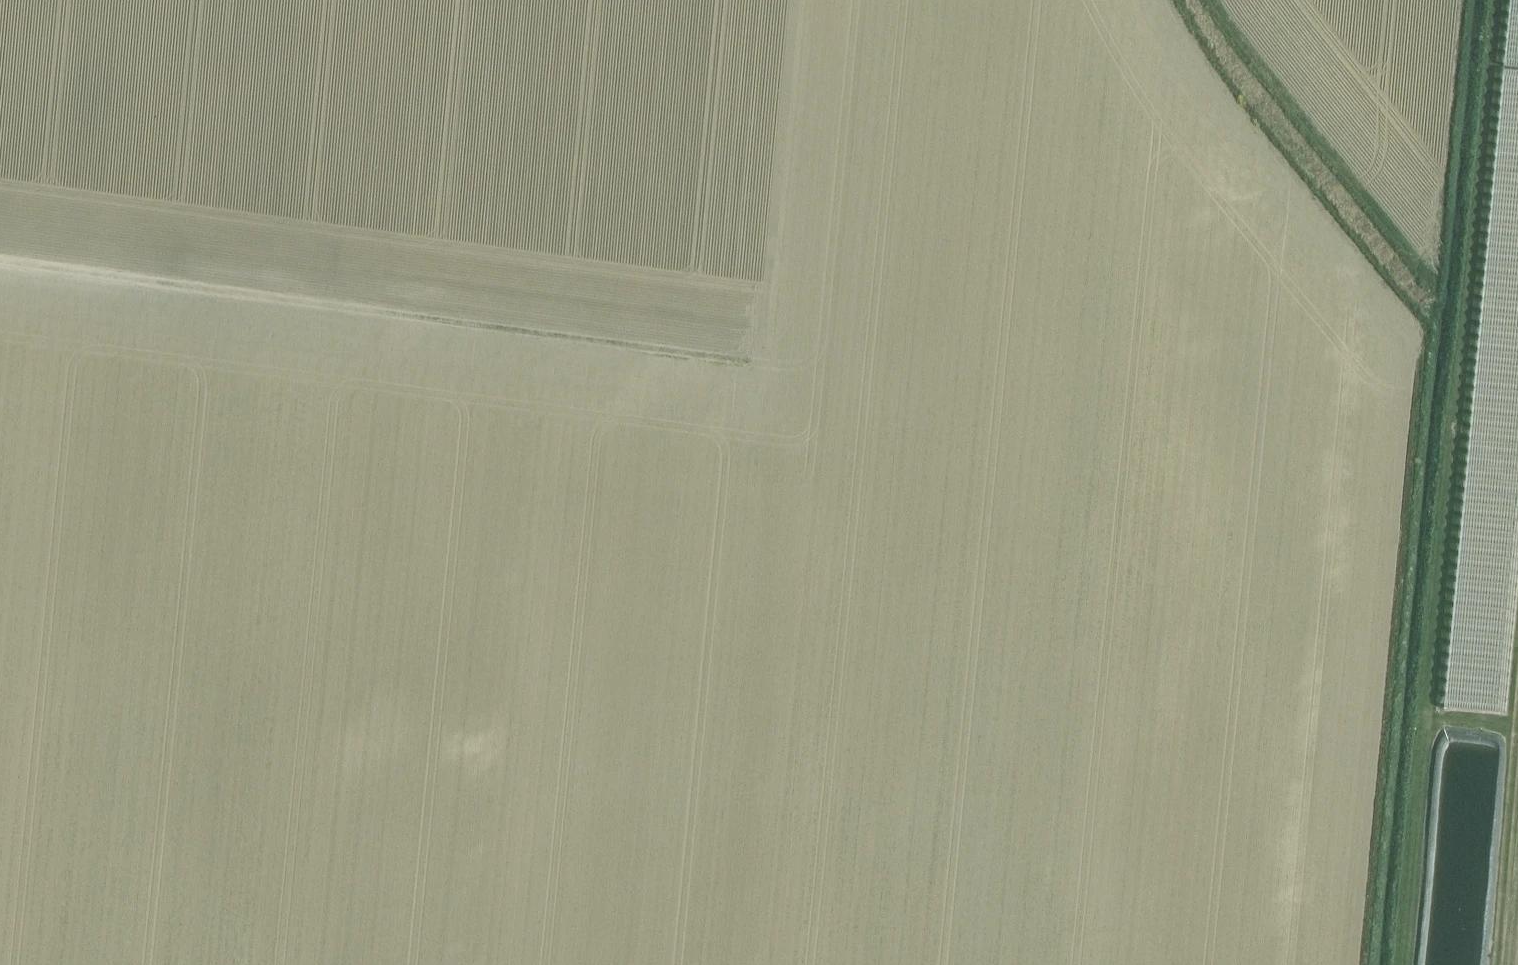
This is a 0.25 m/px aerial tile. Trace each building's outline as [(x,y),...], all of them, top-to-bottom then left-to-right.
[(1445,708),(1506,714),(1517,584),(1517,0),(1510,0),(1445,708)]
